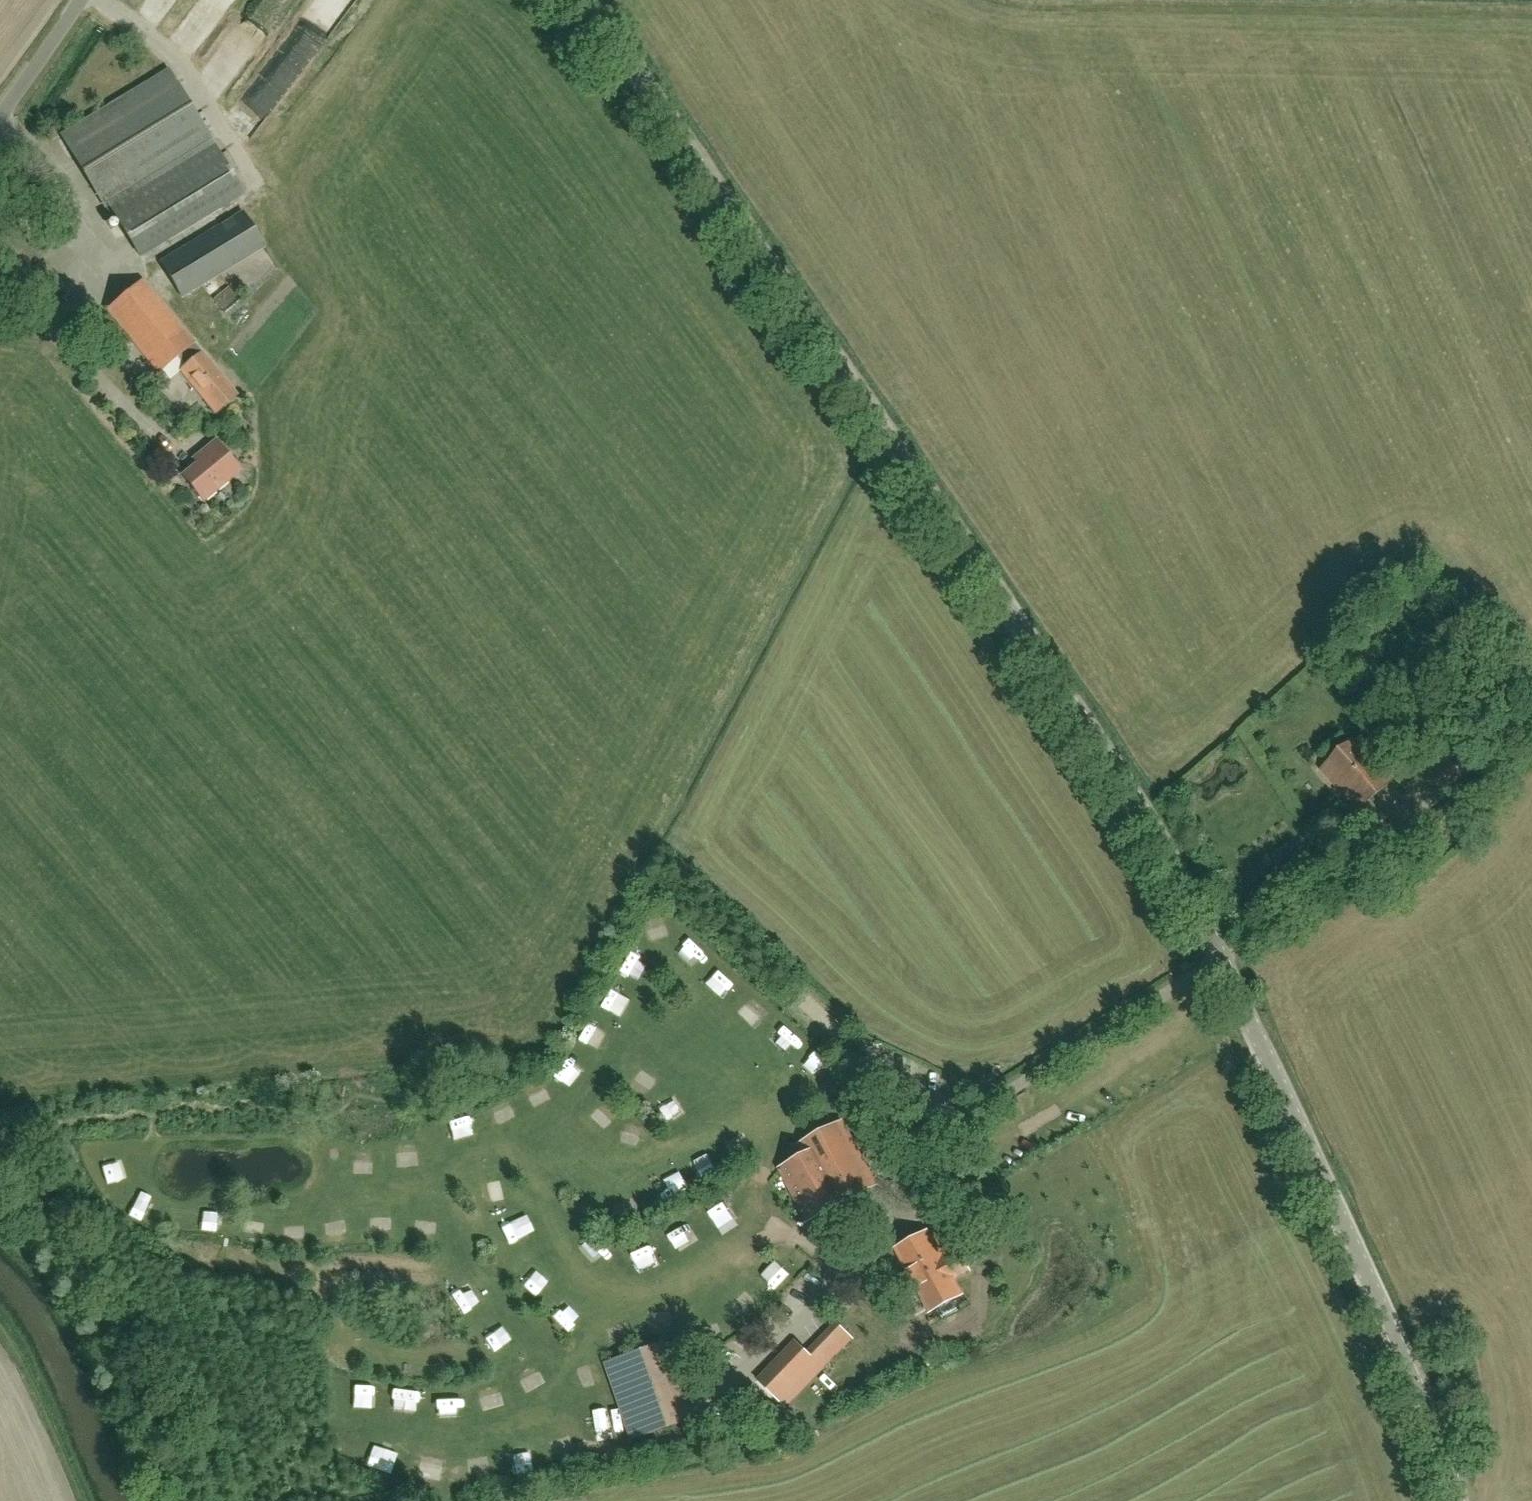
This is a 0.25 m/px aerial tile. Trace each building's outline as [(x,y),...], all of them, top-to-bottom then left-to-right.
[(244,193),(170,72),(169,71),(61,136),(105,207),(109,205),(140,256),(244,193)] [(182,298),(265,246),(243,212),(160,263),(182,298)] [(107,309),(160,374),(180,357),(186,366),(181,370),(216,413),(237,396),(142,281),(107,309)] [(214,299),(229,314),(246,299),(231,283),(214,299)] [(239,470),(216,441),(201,453),(205,458),(183,476),(202,500),(239,470)] [(1395,777),(1360,738),(1322,771),(1357,810),(1358,810),(1366,820),(1377,811),(1368,801),(1395,777)] [(1454,754),(1431,772),(1429,774),(1444,793),(1469,773),(1454,754)] [(621,1137),(642,1147),(650,1129),(628,1120),(621,1137)] [(802,1157),(779,1169),(807,1222),(875,1186),(841,1122),(796,1146),(802,1157)] [(353,1170),(373,1170),(373,1151),(354,1151),(353,1170)] [(130,1216),(148,1222),(158,1193),(140,1187),(130,1216)] [(926,1232),(896,1249),(931,1312),(961,1295),(952,1279),(969,1270),(958,1249),(940,1258),(926,1232)] [(597,1233),(585,1243),(597,1258),(609,1248),(597,1233)] [(765,1274),(780,1289),(794,1274),(779,1259),(765,1274)] [(737,1330),(721,1353),(737,1364),(753,1341),(737,1330)] [(796,1342),(758,1381),(774,1397),(812,1358),(796,1342)] [(632,1441),(690,1420),(664,1343),(605,1364),(632,1441)] [(750,1402),(762,1393),(756,1384),(743,1394),(750,1402)] [(367,1466),(393,1475),(400,1453),(374,1444),(367,1466)]
